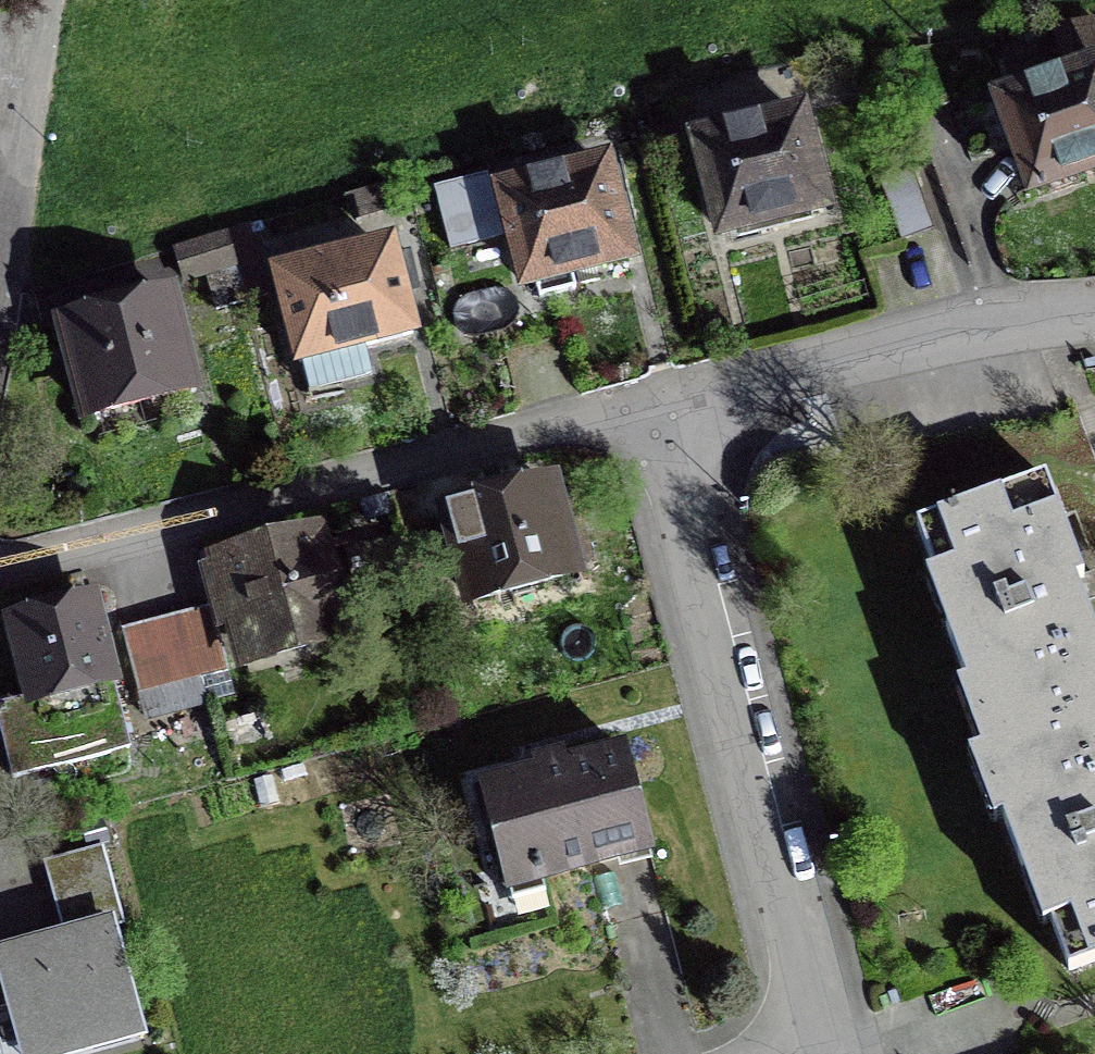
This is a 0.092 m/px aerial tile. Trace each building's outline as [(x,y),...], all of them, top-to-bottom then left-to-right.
[(1094,49),(1094,16),(1052,21),(1056,54),(1094,49)] [(986,90),(1026,201),(1094,176),(1094,51),(986,90)] [(723,230),(823,203),(800,112),(699,137),(723,230)] [(627,257),(602,163),(501,189),(525,283),(627,257)] [(881,182),(902,240),(932,230),(911,171),(881,182)] [(488,173),(433,187),(450,252),(504,238),(490,181),(488,173)] [(392,179),(345,196),(357,228),(404,211),(392,179)] [(227,230),(249,302),(271,295),(249,223),(227,230)] [(216,312),(249,302),(227,230),(171,246),(183,285),(206,278),(216,312)] [(282,275),(304,361),(413,333),(400,283),(414,280),(411,269),(407,253),(394,257),(337,271),(335,262),(282,275)] [(65,324),(88,413),(189,387),(166,297),(65,324)] [(443,540),(463,612),(589,578),(560,473),(524,483),(522,479),(470,493),(472,500),(445,508),(453,537),(443,540)] [(1087,589),(1046,474),(915,521),(933,571),(926,573),(965,681),(970,679),(981,675),(1005,742),(991,747),(1016,817),(1004,821),(1042,927),(1051,924),(1068,971),(1094,961),(1094,612),(1087,589)] [(365,521),(392,514),(387,493),(360,501),(365,521)] [(404,576),(395,543),(345,556),(354,589),(404,576)] [(256,652),(334,631),(311,548),(277,557),(233,569),(256,652)] [(119,628),(137,694),(230,669),(212,603),(155,618),(119,628)] [(93,604),(57,614),(14,625),(34,699),(0,708),(0,725),(15,780),(131,749),(93,604)] [(568,767),(566,759),(533,767),(535,776),(480,790),(504,886),(651,850),(626,752),(568,767)] [(286,782),(309,775),(306,763),(283,770),(286,782)] [(279,803),(274,775),(256,779),(262,807),(279,803)] [(118,927),(1,956),(26,1053),(89,1053),(146,1039),(118,927)]
